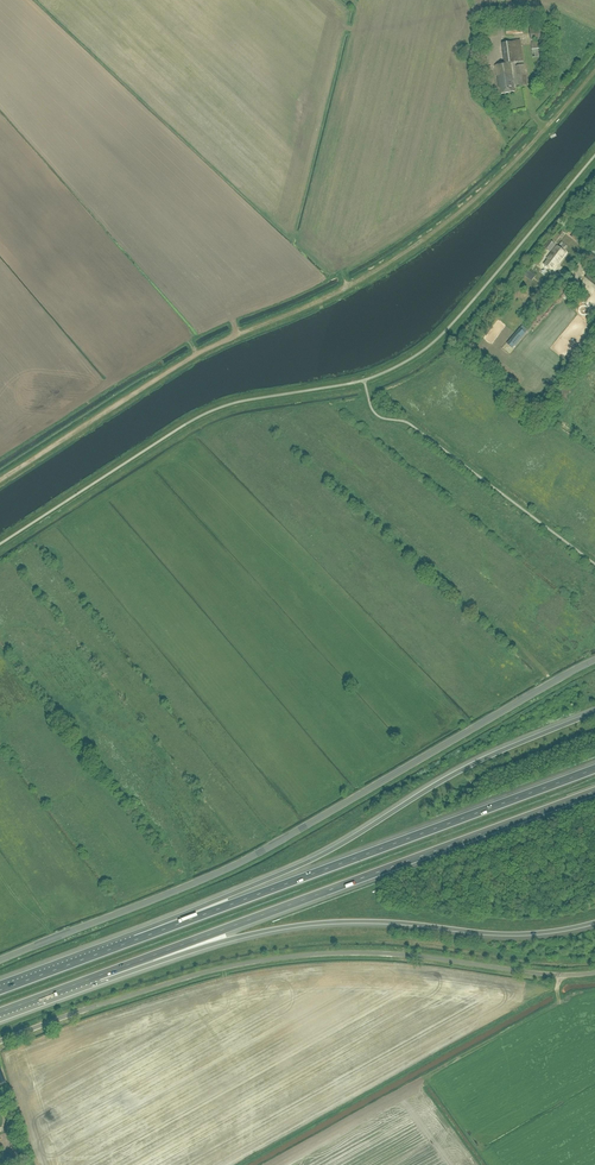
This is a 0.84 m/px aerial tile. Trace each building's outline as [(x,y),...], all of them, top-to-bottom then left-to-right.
[(529,25),(531,41),(548,39),(547,23),(529,25)] [(485,33),(482,49),(482,51),(488,52),(491,34),(485,33)] [(516,92),(510,64),(523,62),(520,40),(502,42),(505,64),(496,66),(501,94),(516,92)] [(531,42),(533,58),(548,56),(547,41),(531,42)] [(528,86),(525,65),(516,66),(519,87),(528,86)] [(496,96),(491,67),(483,68),(488,97),(496,96)] [(571,239),(569,241),(576,247),(578,244),(571,239)] [(544,247),(551,252),(556,245),(549,241),(544,247)] [(556,246),(551,253),(547,258),(548,259),(544,265),(552,271),(566,253),(556,246)] [(528,271),(524,276),(531,281),(535,276),(528,271)] [(523,326),(519,331),(525,335),(529,331),(523,326)] [(509,343),(514,348),(523,337),(518,332),(509,343)] [(465,814),(480,809),(479,806),(464,811),(465,814)]
